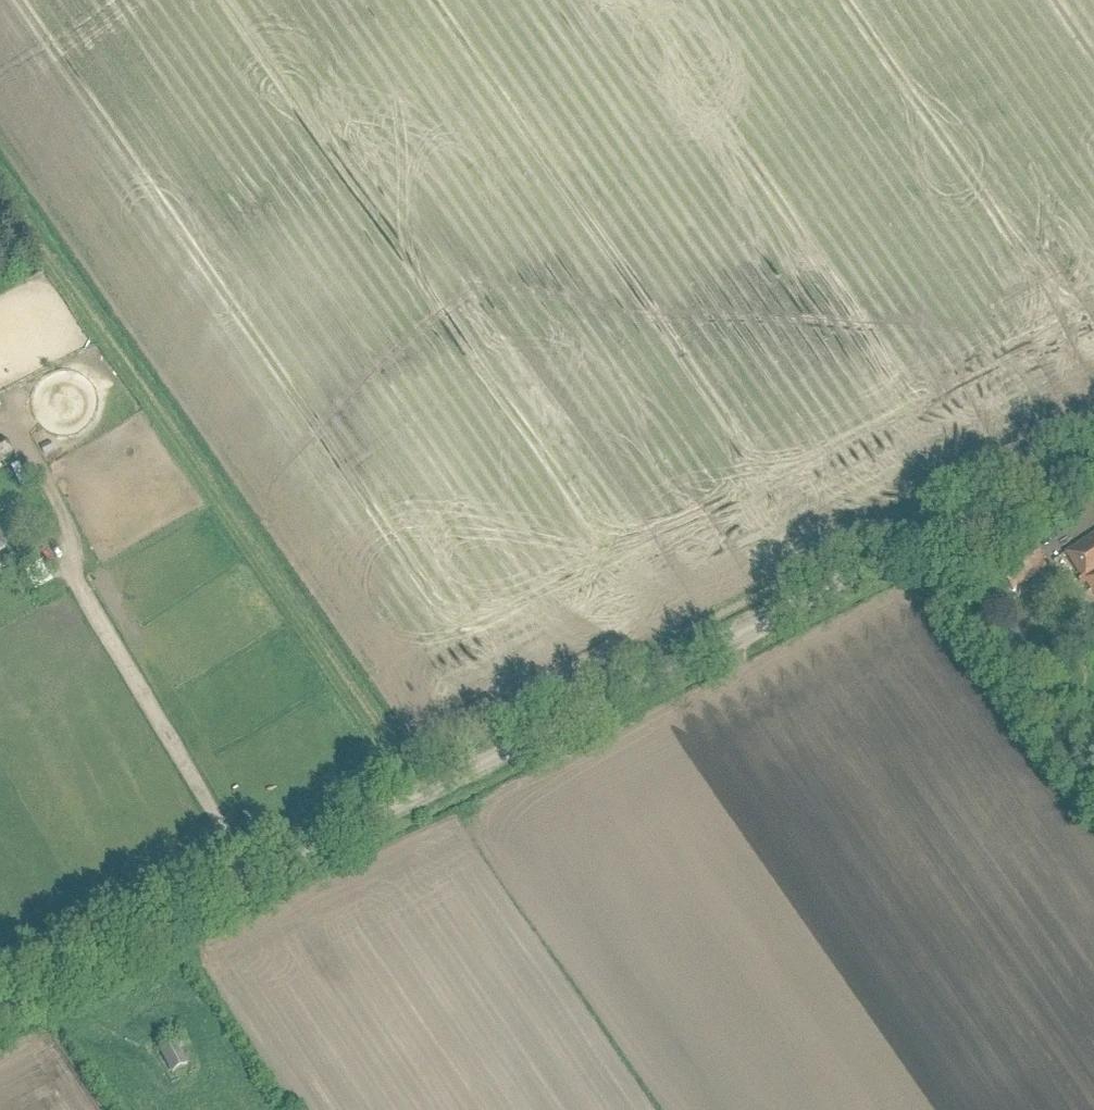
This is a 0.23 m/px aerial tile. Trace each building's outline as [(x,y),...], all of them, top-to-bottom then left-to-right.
[(11,461),(14,454),(10,446),(7,444),(0,446),(0,466),(11,461)] [(16,549),(25,539),(12,529),(4,539),(16,549)] [(1093,599),(1093,531),(1063,551),(1079,576),(1075,579),(1079,585),(1083,582),(1093,599)] [(190,1065),(204,1057),(193,1038),(179,1046),(190,1065)] [(171,1075),(188,1067),(176,1044),(159,1053),(171,1075)]
